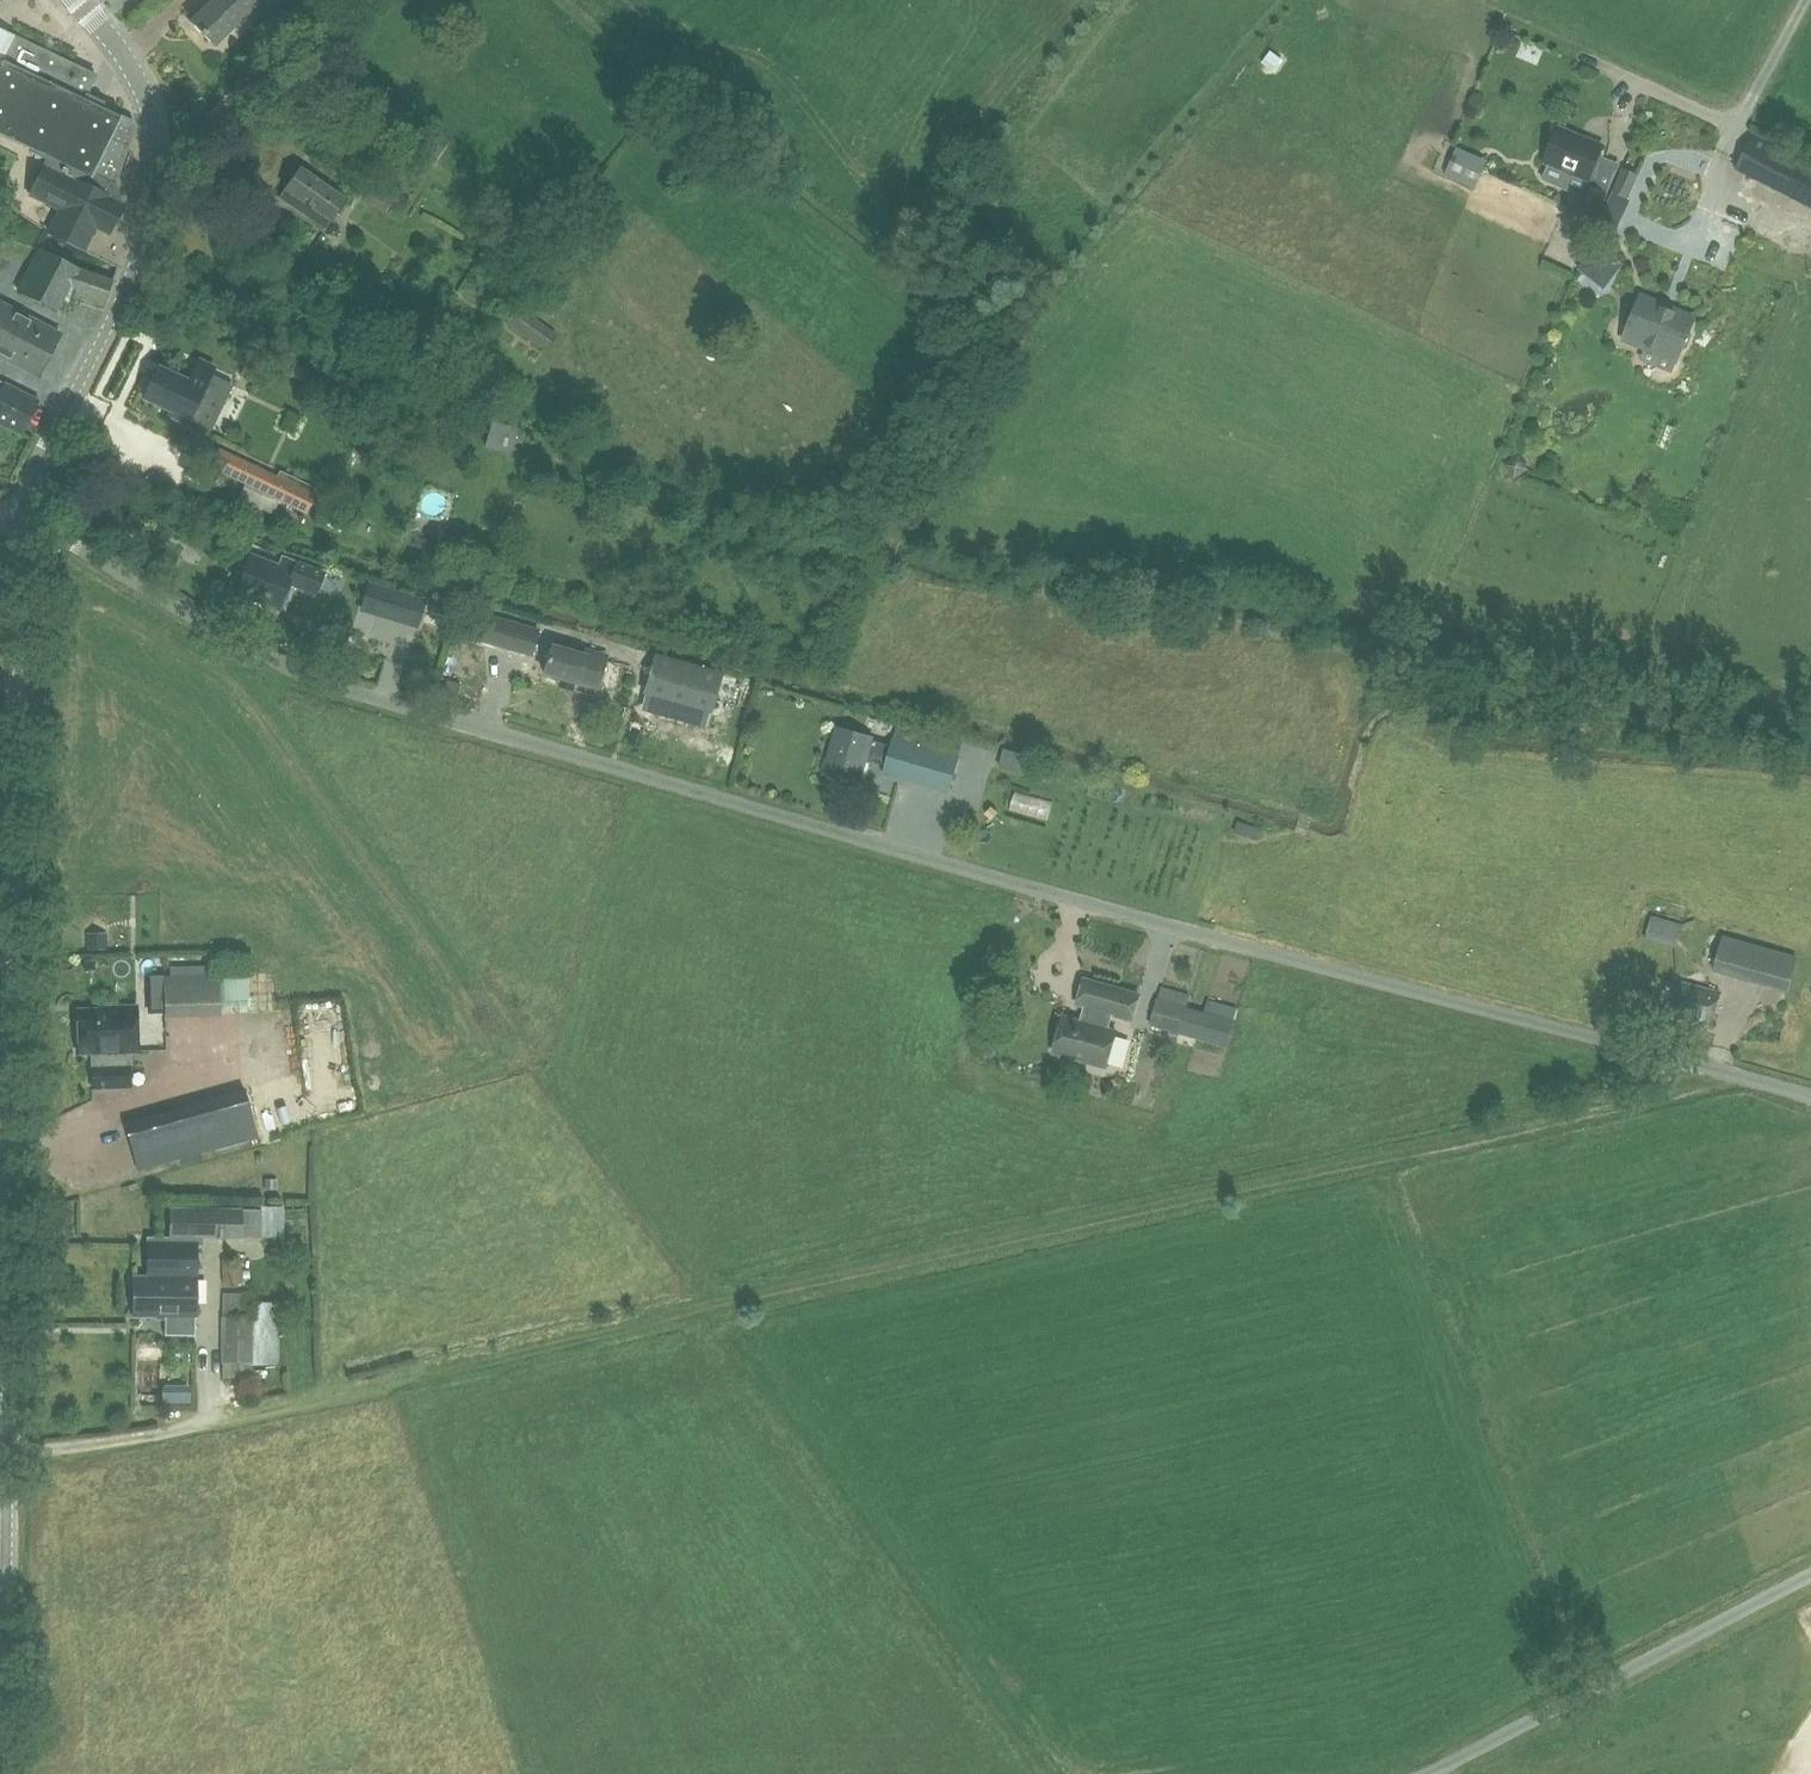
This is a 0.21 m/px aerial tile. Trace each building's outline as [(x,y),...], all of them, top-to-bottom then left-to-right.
[(190,21),(213,45),(252,7),(256,11),(267,0),(212,0),(190,21)] [(45,159),(28,194),(57,210),(46,231),(82,250),(93,227),(108,234),(123,203),(114,183),(129,142),(133,126),(133,122),(131,120),(118,115),(86,96),(96,75),(14,35),(0,29),(0,136),(45,159)] [(1265,52),(1279,63),(1290,49),(1276,38),(1265,52)] [(77,62),(99,73),(106,60),(83,49),(77,62)] [(1601,146),(1558,128),(1544,161),(1588,179),(1575,211),(1595,219),(1606,193),(1594,187),(1606,158),(1598,155),(1601,146)] [(1753,133),(1734,169),(1810,208),(1810,162),(1753,133)] [(1475,184),(1481,170),(1487,157),(1457,144),(1445,171),(1475,184)] [(329,220),(344,199),(299,167),(278,196),(324,228),(330,221),(329,220)] [(1629,193),(1637,175),(1622,168),(1594,230),(1613,238),(1632,194),(1629,193)] [(1625,265),(1601,246),(1581,270),(1595,281),(1613,279),(1625,265)] [(111,279),(76,268),(40,250),(20,291),(57,310),(62,299),(69,302),(73,295),(104,304),(111,279)] [(1646,347),(1676,359),(1679,352),(1684,350),(1690,337),(1688,331),(1691,324),(1660,311),(1662,307),(1639,297),(1621,342),(1644,351),(1646,347)] [(0,303),(0,355),(34,373),(56,331),(0,303)] [(506,323),(544,350),(555,333),(517,307),(506,323)] [(158,367),(143,398),(172,412),(170,415),(186,423),(204,385),(227,396),(236,378),(198,360),(188,381),(158,367)] [(36,400),(5,384),(0,393),(0,423),(18,433),(36,400)] [(483,446),(506,453),(514,429),(491,421),(483,446)] [(237,460),(217,451),(210,465),(230,475),(237,460)] [(237,460),(230,475),(282,500),(304,510),(311,496),(289,485),(237,460)] [(292,570),(250,554),(247,563),(245,562),(234,590),(270,605),(281,578),(287,581),(292,570)] [(379,617),(398,623),(407,594),(387,588),(379,617)] [(478,611),(470,638),(529,656),(538,628),(478,611)] [(596,687),(605,656),(587,651),(585,657),(550,647),(543,671),(596,687)] [(722,673),(653,653),(642,690),(712,710),(722,673)] [(458,684),(444,679),(439,692),(453,697),(458,684)] [(890,744),(871,739),(871,738),(837,728),(824,774),(858,784),(865,760),(884,765),(882,773),(950,793),(959,756),(934,749),(938,734),(921,729),(922,726),(911,722),(910,726),(896,722),(890,744)] [(1038,760),(1004,751),(999,768),(1033,777),(1038,760)] [(937,799),(933,819),(944,821),(948,801),(937,799)] [(1681,925),(1651,916),(1645,939),(1675,947),(1681,925)] [(1797,957),(1722,935),(1712,970),(1787,991),(1797,957)] [(219,973),(163,974),(165,1016),(219,1015),(219,973)] [(1075,1058),(1105,1067),(1116,1031),(1108,1029),(1112,1014),(1131,1019),(1138,994),(1083,979),(1076,1004),(1083,1006),(1077,1027),(1061,1022),(1052,1052),(1058,1053),(1059,1059),(1071,1062),(1075,1058)] [(1719,992),(1681,982),(1673,1015),(1711,1024),(1719,992)] [(1189,994),(1160,986),(1150,1024),(1179,1033),(1189,994)] [(1204,1011),(1203,1012),(1196,1037),(1228,1046),(1235,1020),(1233,1019),(1236,1007),(1207,999),(1204,1011)] [(77,1052),(97,1051),(98,1065),(91,1066),(91,1087),(129,1086),(129,1065),(124,1065),(124,1050),(136,1050),(135,1006),(106,1007),(106,1009),(76,1010),(77,1052)] [(1110,1052),(1128,1058),(1137,1029),(1118,1024),(1110,1052)] [(312,1090),(316,1108),(329,1106),(325,1087),(312,1090)] [(244,1089),(123,1123),(137,1171),(258,1137),(244,1089)] [(242,1207),(168,1206),(168,1237),(241,1238),(241,1237),(261,1237),(261,1209),(242,1208),(242,1207)] [(221,1260),(222,1286),(242,1285),(241,1259),(221,1260)] [(132,1314),(194,1315),(194,1277),(133,1276),(132,1314)] [(251,1362),(251,1318),(220,1316),(220,1362),(251,1362)]
